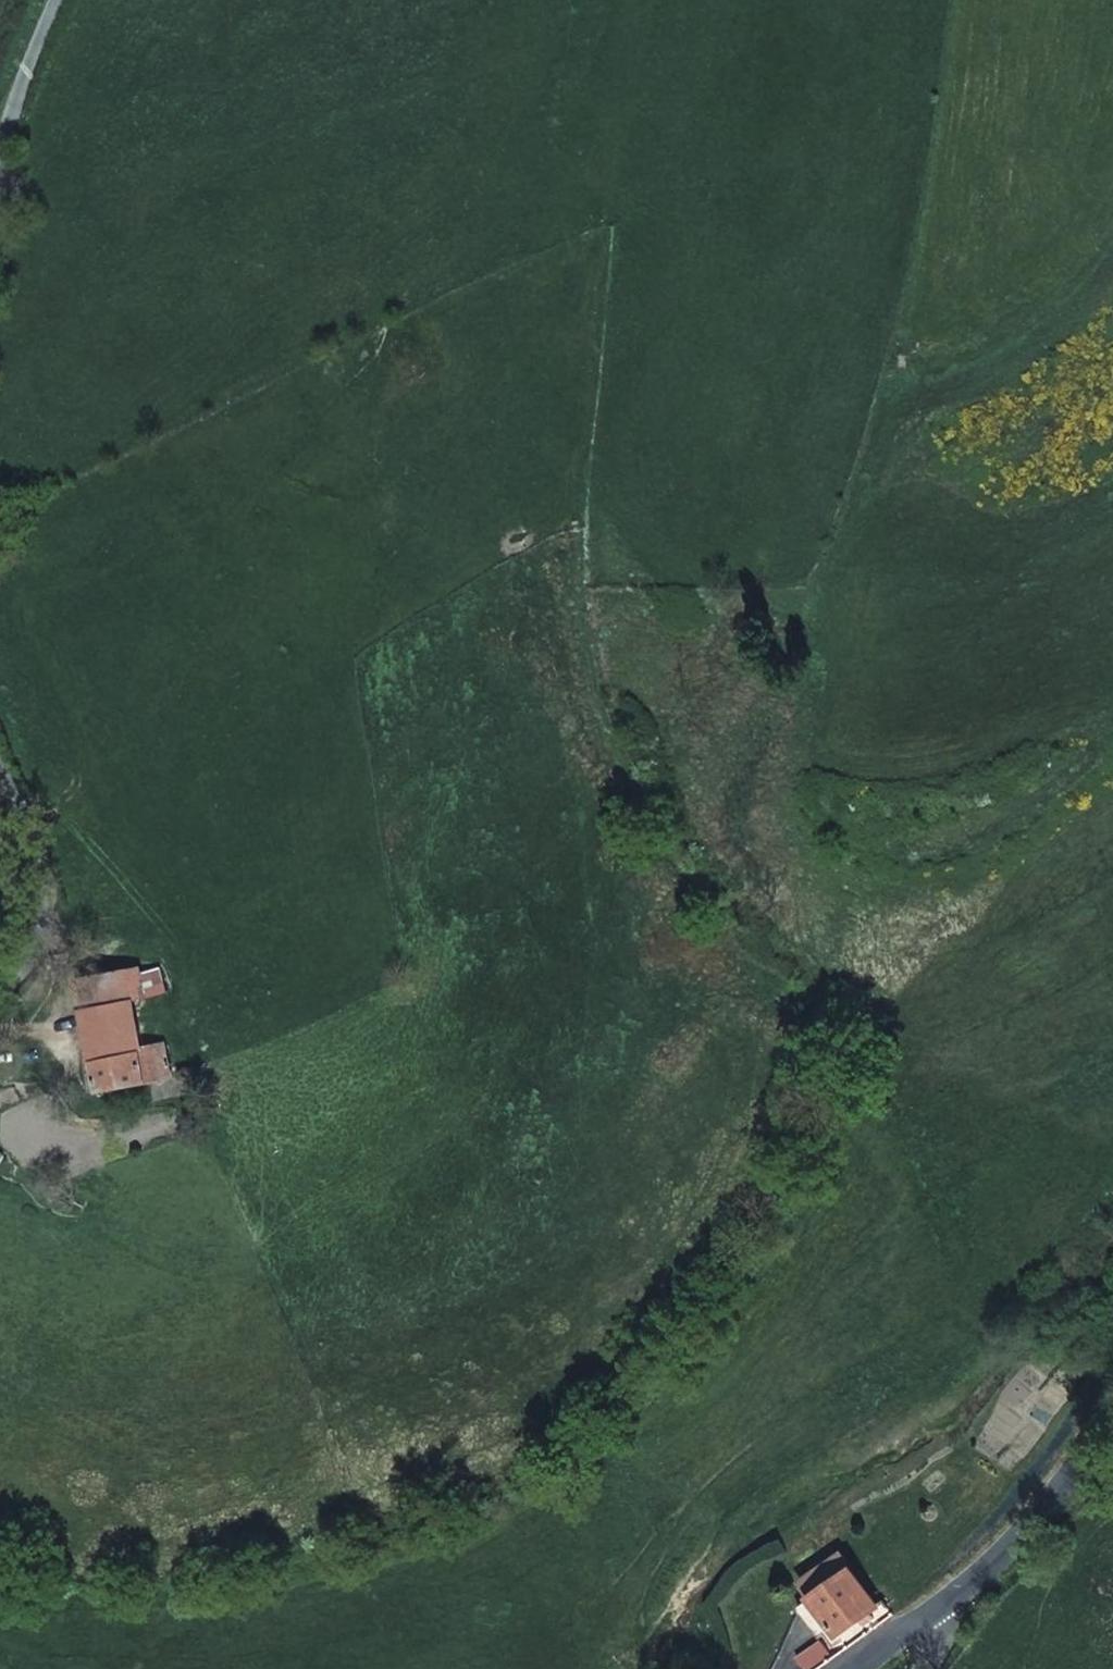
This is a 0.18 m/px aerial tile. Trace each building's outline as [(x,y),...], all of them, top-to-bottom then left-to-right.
[(151,1001),(144,969),(82,982),(106,1091),(178,1075),(170,1040),(149,1046),(139,1003),(151,1001)] [(848,1648),(894,1614),(887,1606),(898,1598),(890,1589),(877,1599),(838,1550),(796,1582),(848,1648)] [(807,1668),(820,1668),(834,1659),(823,1644),(816,1650),(804,1666),(807,1668)]
